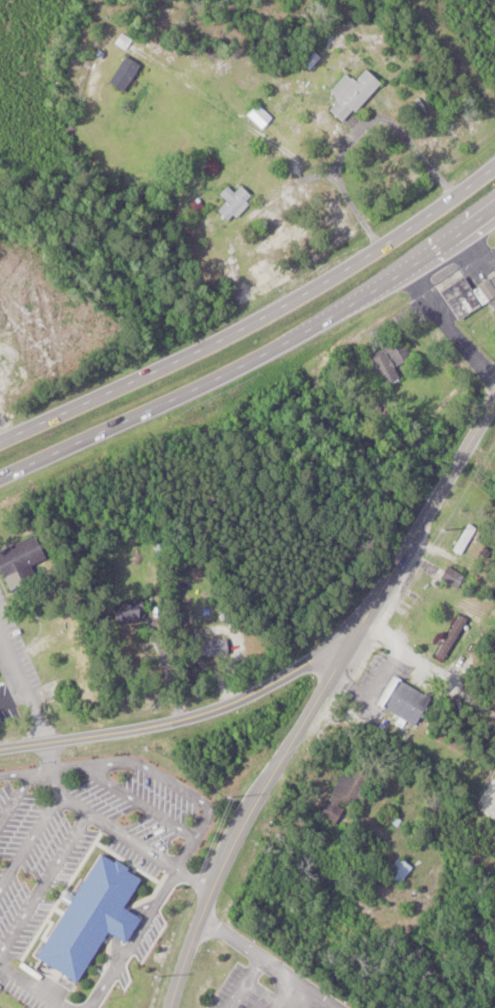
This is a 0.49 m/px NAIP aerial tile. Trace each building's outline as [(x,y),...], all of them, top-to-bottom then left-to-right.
[(110,83),(127,93),(143,65),(127,55),(110,83)] [(348,73),(332,92),(342,100),(333,111),(349,124),(385,82),(369,69),(359,82),(348,73)] [(264,129),(275,118),(260,104),(250,115),(264,129)] [(258,199),(246,186),(238,193),(231,186),(223,194),(230,202),(221,210),(232,222),(258,199)] [(476,289),(469,277),(445,290),(462,319),(493,301),(494,304),(494,278),(476,289)] [(403,378),(398,367),(414,360),(405,341),(372,356),(386,386),(403,378)] [(456,549),(464,554),(481,527),(472,522),(456,549)] [(9,590),(0,571),(0,548),(33,532),(46,560),(29,567),(23,555),(14,559),(25,583),(9,590)] [(460,589),(469,577),(452,565),(443,576),(460,589)] [(109,602),(135,598),(138,617),(113,621),(109,602)] [(125,599),(125,619),(150,619),(150,599),(125,599)] [(435,654),(445,661),(473,621),(463,614),(435,654)] [(199,639),(226,635),(229,654),(202,658),(199,639)] [(383,704),(418,726),(435,698),(401,677),(383,704)] [(326,807),(346,818),(372,773),(359,766),(353,776),(347,772),(326,807)] [(38,953),(99,853),(138,877),(121,904),(141,916),(125,941),(104,928),(75,975),(38,953)] [(402,884),(415,866),(401,856),(388,874),(402,884)]
